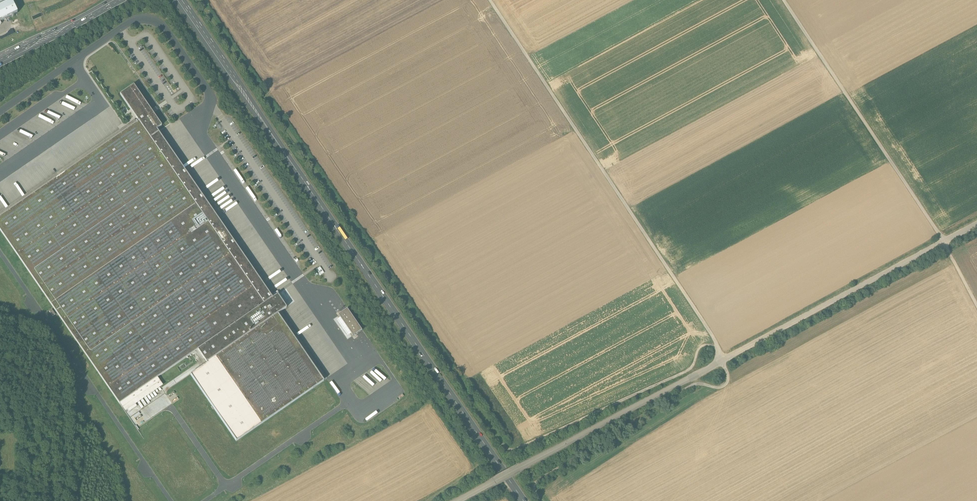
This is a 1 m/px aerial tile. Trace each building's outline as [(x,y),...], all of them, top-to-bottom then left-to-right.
[(1,24),(0,22),(17,13),(12,2),(8,3),(7,0),(0,0),(0,25),(1,24)] [(139,122),(148,136),(156,130),(162,126),(153,114),(157,111),(155,108),(151,111),(134,86),(120,95),(139,122)] [(119,404),(130,396),(157,377),(198,350),(272,298),(270,296),(156,130),(148,136),(139,122),(136,123),(134,120),(0,213),(0,230),(119,404)] [(189,162),(191,166),(190,167),(191,169),(202,163),(199,159),(202,157),(201,155),(189,162)] [(217,180),(207,186),(216,200),(223,196),(222,193),(226,190),(224,186),(222,187),(220,182),(219,183),(217,180)] [(253,228),(241,234),(247,245),(259,238),(253,228)] [(276,287),(287,280),(286,278),(275,285),(276,287)] [(277,294),(283,302),(284,301),(277,291),(270,296),(272,298),(277,294)] [(277,294),(272,298),(198,350),(207,363),(215,357),(278,314),(287,308),(283,302),(277,294)] [(348,308),(339,314),(341,317),(352,333),(354,336),(362,330),(348,308)] [(278,315),(278,314),(215,357),(261,424),(324,381),(324,380),(326,378),(281,313),(278,315)] [(352,333),(341,317),(337,320),(348,336),(352,333)] [(163,386),(157,377),(130,396),(136,404),(163,386)] [(136,404),(130,396),(119,404),(125,412),(128,410),(129,412),(137,406),(136,404)]
